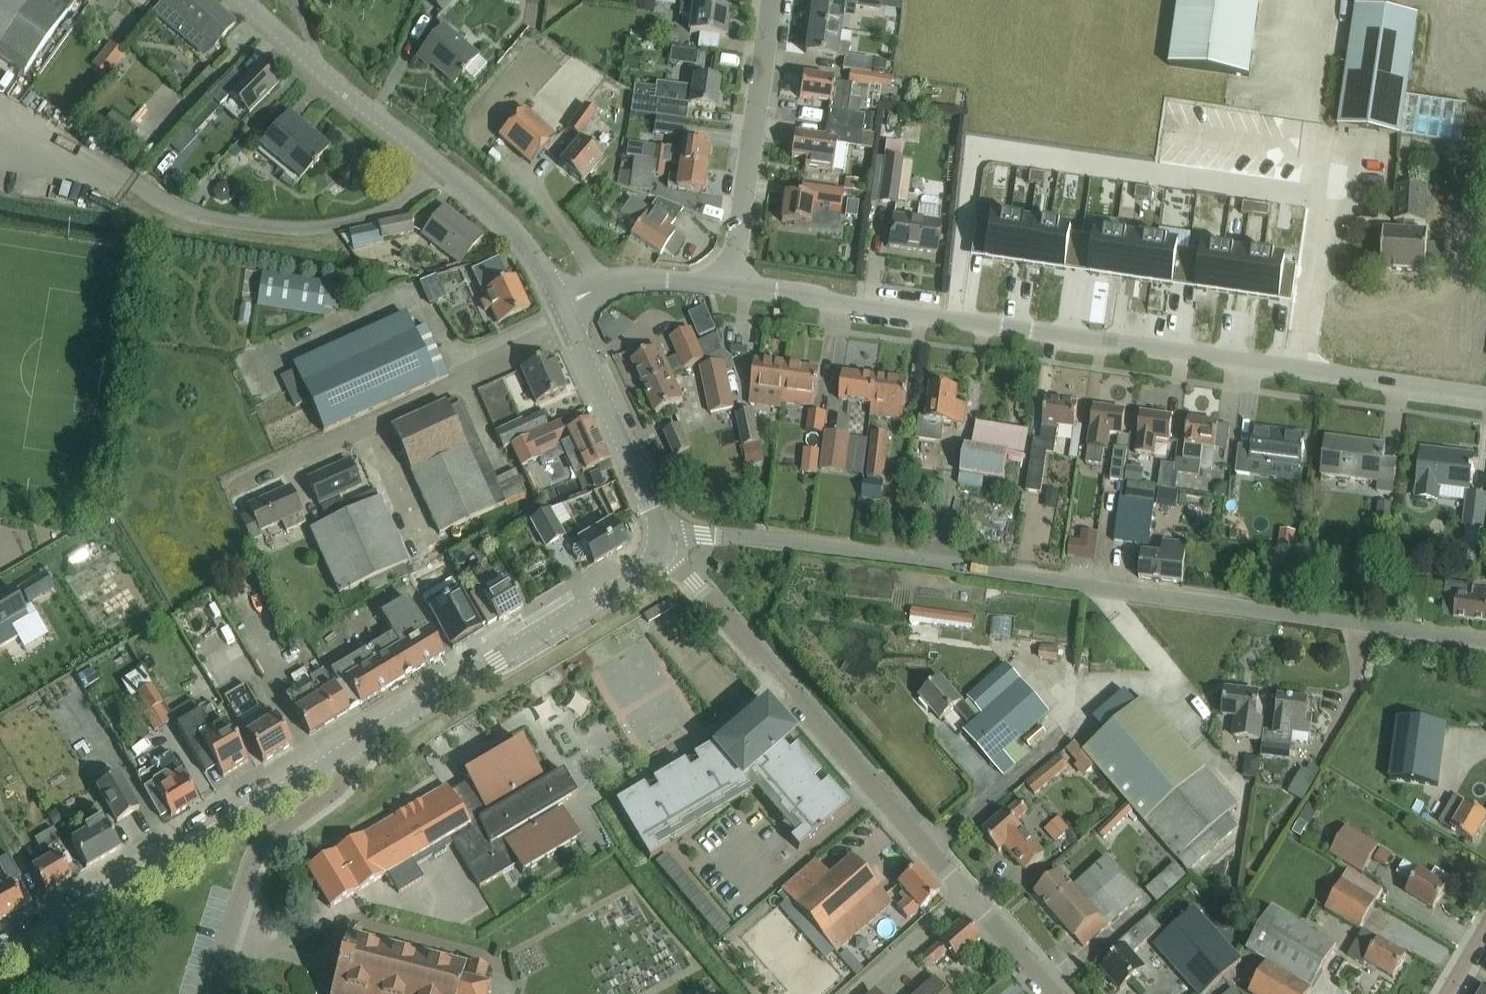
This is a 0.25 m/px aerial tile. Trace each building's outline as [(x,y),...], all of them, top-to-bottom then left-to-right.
[(24,74),(76,0),(0,0),(0,57),(24,74)] [(222,37),(235,22),(209,0),(163,0),(161,3),(152,14),(178,37),(187,25),(213,48),(222,37)] [(428,0),(443,14),(455,0),(428,0)] [(655,0),(635,0),(633,11),(652,15),(655,0)] [(678,14),(692,16),(689,32),(725,37),(728,12),(717,10),(718,0),(680,0),(678,14)] [(880,0),(852,0),(852,4),(843,3),(844,2),(833,0),(813,0),(809,25),(839,29),(841,15),(853,17),(854,7),(878,10),(880,0)] [(1260,0),(1178,0),(1168,65),(1215,72),(1249,77),(1260,0)] [(1401,135),(1407,96),(1419,15),(1355,6),(1337,126),(1401,135)] [(872,57),(848,54),(849,45),(837,43),(839,29),(809,25),(805,53),(825,56),(835,58),(835,56),(844,57),(843,68),(850,69),(850,70),(870,73),(872,57)] [(486,65),(477,57),(443,27),(414,61),(415,61),(419,57),(428,66),(431,63),(454,83),(460,76),(461,78),(464,75),(462,73),(464,72),(473,80),(486,65)] [(685,41),(684,52),(704,54),(705,43),(685,41)] [(107,78),(126,55),(110,42),(91,65),(107,78)] [(700,65),(701,56),(681,53),(680,62),(700,65)] [(885,70),(886,61),(873,59),(872,69),(873,69),(873,73),(883,74),(883,70),(885,70)] [(220,86),(209,98),(219,107),(231,94),(251,112),(263,99),(277,84),(256,65),(240,83),(231,75),(235,72),(234,71),(220,86)] [(873,73),(870,73),(850,70),(848,81),(890,87),(892,76),(883,74),(873,73)] [(714,109),(719,79),(694,75),(692,87),(656,82),(654,100),(649,99),(651,88),(634,85),(630,114),(656,117),(656,116),(685,120),(688,105),(714,109)] [(798,86),(797,94),(799,94),(799,98),(829,102),(825,127),(862,132),(864,115),(858,114),(860,99),(850,97),(852,84),(845,83),(833,81),(834,80),(822,78),(802,75),(800,86),(798,86)] [(1466,104),(1407,96),(1401,135),(1460,144),(1466,104)] [(580,138),(598,114),(584,104),(566,128),(580,138)] [(530,164),(544,149),(556,136),(524,107),(498,135),(530,164)] [(311,137),(305,132),(308,128),(289,112),(257,149),(296,183),(329,146),(314,133),(311,137)] [(864,115),(862,132),(875,134),(878,114),(865,113),(864,115)] [(682,136),(685,121),(685,120),(656,116),(656,117),(653,131),(682,136)] [(186,125),(169,143),(181,155),(199,137),(186,125)] [(792,146),(790,146),(789,154),(791,155),(790,157),(803,159),(802,166),(831,170),(835,144),(859,148),(859,147),(860,147),(862,132),(825,127),(823,139),(793,135),(792,146)] [(581,182),(594,167),(602,157),(580,138),(559,163),(581,182)] [(706,168),(709,144),(690,141),(679,139),(677,148),(666,147),(666,148),(654,147),(653,160),(664,161),(664,162),(679,164),(706,168)] [(896,204),(902,160),(900,160),(903,142),(886,140),(883,158),(885,158),(879,201),(896,204)] [(662,176),(664,162),(664,161),(653,160),(633,157),(629,188),(647,190),(649,174),(662,176)] [(667,187),(683,189),(702,192),(706,168),(679,164),(678,175),(669,174),(667,187)] [(856,181),(870,184),(872,172),(859,169),(856,181)] [(1035,184),(1037,172),(1029,171),(1027,183),(1035,184)] [(1045,173),(1037,172),(1035,184),(1043,185),(1045,173)] [(89,175),(86,195),(95,196),(98,177),(89,175)] [(785,194),(781,222),(797,224),(796,226),(805,227),(805,225),(822,227),(824,212),(840,214),(843,190),(802,184),(800,196),(785,194)] [(1142,199),(1144,187),(1136,186),(1134,198),(1142,199)] [(1152,188),(1144,187),(1142,199),(1150,200),(1152,188)] [(1425,271),(1426,268),(1442,269),(1444,246),(1427,244),(1428,232),(1415,231),(1415,222),(1424,222),(1426,189),(1396,187),(1394,220),(1400,221),(1400,230),(1383,229),(1381,269),(1425,271)] [(715,196),(712,206),(733,213),(736,202),(715,196)] [(650,207),(649,209),(632,197),(620,214),(637,226),(630,236),(660,255),(663,251),(672,257),(684,239),(669,229),(683,208),(657,198),(651,207),(650,207)] [(846,199),(844,215),(856,217),(859,201),(846,199)] [(1249,214),(1251,203),(1243,201),(1241,213),(1249,214)] [(1259,204),(1251,203),(1249,214),(1257,215),(1259,204)] [(937,222),(939,208),(918,205),(916,219),(893,215),(889,247),(936,253),(940,222),(937,222)] [(458,264),(469,251),(481,235),(444,206),(422,235),(458,264)] [(409,216),(378,224),(381,238),(413,231),(409,216)] [(975,223),(971,252),(983,254),(982,260),(1003,263),(1009,222),(988,219),(987,225),(975,223)] [(1009,222),(1003,263),(1024,266),(1029,225),(1009,222)] [(378,224),(348,231),(349,233),(351,243),(353,250),(382,243),(381,238),(378,224)] [(1029,225),(1024,266),(1044,268),(1049,228),(1029,225)] [(1049,228),(1044,268),(1065,272),(1066,266),(1078,267),(1082,238),(1070,237),(1071,231),(1049,228)] [(1082,238),(1078,267),(1090,269),(1089,275),(1111,278),(1116,237),(1095,234),(1094,240),(1082,238)] [(1116,237),(1111,278),(1131,281),(1136,240),(1116,237)] [(1136,240),(1131,281),(1151,284),(1157,243),(1136,240)] [(1157,243),(1151,284),(1172,287),(1173,281),(1185,282),(1189,254),(1177,252),(1178,246),(1157,243)] [(1189,254),(1185,282),(1197,284),(1196,290),(1218,293),(1223,252),(1202,249),(1201,255),(1189,254)] [(1223,252),(1218,293),(1238,296),(1243,255),(1223,252)] [(1243,255),(1238,296),(1258,299),(1264,258),(1243,255)] [(1264,258),(1258,299),(1279,302),(1280,296),(1292,298),(1297,269),(1284,267),(1285,261),(1264,258)] [(507,280),(498,259),(479,267),(472,270),(485,300),(480,302),(485,311),(490,308),(498,324),(529,309),(514,277),(507,280)] [(258,300),(257,305),(323,315),(324,307),(338,309),(342,284),(262,272),(261,277),(258,300)] [(706,308),(689,315),(699,337),(715,330),(706,308)] [(448,376),(432,341),(426,325),(415,330),(406,311),(292,362),(324,432),(448,376)] [(683,368),(705,358),(692,327),(669,337),(683,368)] [(720,342),(704,349),(707,357),(708,358),(711,357),(722,351),(720,342)] [(644,386),(671,374),(659,348),(632,360),(644,386)] [(536,403),(547,398),(565,389),(550,355),(521,368),(536,403)] [(782,408),(783,403),(784,392),(782,392),(786,365),(755,360),(752,380),(751,388),(749,404),(782,408)] [(709,414),(735,408),(730,387),(725,365),(724,361),(699,366),(709,414)] [(816,397),(817,389),(819,369),(786,365),(782,392),(784,392),(783,403),(813,407),(814,397),(816,397)] [(490,376),(499,411),(524,405),(515,370),(490,376)] [(870,404),(874,377),(843,372),(839,400),(870,404)] [(656,413),(674,404),(683,400),(671,374),(644,386),(656,413)] [(908,381),(874,377),(870,404),(872,405),(871,416),(903,420),(904,409),(905,401),(908,381)] [(921,417),(918,437),(938,440),(943,437),(945,421),(964,424),(966,404),(955,403),(957,388),(931,384),(928,404),(926,418),(921,417)] [(455,398),(391,427),(399,445),(439,533),(493,508),(505,503),(504,500),(525,491),(515,469),(494,479),(468,422),(460,404),(458,405),(455,398)] [(1077,458),(1082,424),(1075,423),(1078,404),(1047,400),(1041,440),(1034,439),(1026,491),(1041,493),(1049,441),(1056,442),(1058,425),(1074,427),(1069,457),(1077,458)] [(1122,435),(1125,411),(1094,406),(1088,447),(1089,447),(1087,462),(1101,464),(1106,432),(1119,434),(1117,448),(1115,447),(1110,479),(1123,481),(1130,435),(1122,435)] [(822,445),(826,413),(809,410),(806,431),(814,432),(812,444),(822,445)] [(745,445),(760,442),(753,411),(738,415),(745,445)] [(549,427),(541,412),(523,420),(522,419),(495,432),(503,450),(510,446),(531,436),(531,435),(549,427)] [(1169,441),(1170,437),(1173,417),(1141,413),(1136,454),(1151,456),(1153,439),(1169,441)] [(572,426),(567,429),(572,441),(580,458),(586,470),(590,468),(591,468),(607,461),(609,460),(591,418),(590,418),(572,426)] [(1175,464),(1174,472),(1199,476),(1200,467),(1203,446),(1215,448),(1226,450),(1227,445),(1230,425),(1218,424),(1218,423),(1188,419),(1186,439),(1183,458),(1176,458),(1175,464)] [(531,436),(510,446),(520,468),(542,457),(541,455),(556,448),(564,431),(560,422),(549,427),(531,435),(531,436)] [(676,457),(690,450),(679,426),(665,432),(676,457)] [(964,453),(960,472),(1003,479),(1008,451),(1024,454),(1027,434),(977,427),(974,446),(965,444),(964,453)] [(1300,467),(1304,435),(1254,428),(1252,447),(1239,445),(1236,465),(1235,473),(1249,475),(1251,460),(1300,467)] [(845,472),(847,452),(849,436),(826,433),(821,468),(845,472)] [(875,480),(883,480),(887,435),(880,434),(872,433),(867,479),(875,480)] [(1323,457),(1321,474),(1378,481),(1377,491),(1392,493),(1394,480),(1396,460),(1384,459),(1384,456),(1383,456),(1385,444),(1360,441),(1344,439),(1326,437),(1323,457)] [(756,445),(744,448),(748,463),(759,461),(756,445)] [(815,474),(818,450),(806,449),(804,472),(815,474)] [(1469,488),(1470,478),(1473,458),(1448,455),(1448,452),(1421,449),(1415,496),(1438,499),(1440,485),(1469,488)] [(343,505),(338,496),(360,486),(349,460),(307,478),(327,522),(310,530),(339,593),(408,562),(375,491),(343,505)] [(1173,477),(1174,472),(1175,464),(1161,462),(1158,486),(1171,489),(1173,477)] [(1142,482),(1144,469),(1127,466),(1125,480),(1142,482)] [(865,481),(863,496),(879,498),(881,483),(865,481)] [(287,530),(305,522),(289,487),(248,505),(251,512),(240,517),(251,541),(262,536),(260,532),(283,522),(287,530)] [(1485,507),(1485,494),(1466,491),(1462,526),(1483,529),(1485,507)] [(1170,498),(1171,518),(1192,517),(1191,497),(1170,498)] [(1148,545),(1154,503),(1119,498),(1114,540),(1148,545)] [(1390,522),(1393,503),(1378,502),(1375,521),(1390,522)] [(546,546),(564,535),(548,509),(530,520),(546,546)] [(593,564),(626,545),(611,520),(594,531),(579,540),(580,542),(573,547),(572,552),(577,560),(582,561),(589,557),(593,564)] [(1279,533),(1278,545),(1293,547),(1294,535),(1279,533)] [(1070,538),(1068,554),(1095,559),(1097,542),(1080,540),(1070,538)] [(1182,582),(1187,544),(1163,542),(1162,554),(1142,552),(1139,577),(1182,582)] [(523,606),(512,589),(508,582),(485,596),(480,588),(469,595),(487,625),(497,619),(498,621),(510,614),(510,613),(521,607),(523,606)] [(1441,617),(1454,619),(1485,624),(1485,590),(1473,588),(1446,584),(1444,598),(1441,617)] [(18,635),(12,625),(29,615),(11,586),(0,592),(0,646),(18,635)] [(224,589),(215,593),(222,608),(231,604),(224,589)] [(452,648),(483,630),(459,590),(429,608),(452,648)] [(442,655),(444,654),(433,637),(428,628),(427,630),(407,598),(382,613),(393,633),(380,641),(331,671),(337,683),(333,685),(348,711),(349,710),(360,703),(360,704),(362,703),(361,703),(442,655)] [(910,622),(918,623),(933,625),(934,620),(966,625),(966,629),(972,629),(974,615),(920,608),(911,607),(910,622)] [(648,622),(659,615),(654,608),(643,614),(648,622)] [(290,630),(301,624),(295,612),(283,618),(290,630)] [(1054,630),(1052,641),(1070,646),(1073,635),(1054,630)] [(322,664),(333,660),(325,640),(314,644),(322,664)] [(1058,656),(1060,644),(1040,642),(1039,653),(1058,656)] [(942,678),(920,696),(923,699),(921,701),(931,712),(933,711),(941,719),(954,707),(970,726),(964,731),(991,762),(994,766),(995,765),(1004,774),(1019,761),(1026,755),(1016,743),(1025,735),(1028,732),(1039,722),(1049,714),(1006,665),(968,698),(970,699),(966,702),(963,699),(961,700),(942,678)] [(348,711),(333,685),(323,669),(310,677),(314,684),(296,695),(293,691),(285,696),(309,735),(348,711)] [(224,697),(262,762),(292,745),(270,709),(262,713),(245,684),(224,697)] [(163,703),(153,685),(137,694),(147,711),(144,713),(154,731),(171,721),(161,705),(163,703)] [(1261,741),(1264,719),(1255,718),(1258,693),(1226,689),(1223,715),(1234,716),(1232,737),(1261,741)] [(1264,730),(1261,756),(1290,759),(1292,737),(1287,737),(1288,732),(1310,735),(1313,716),(1307,715),(1309,699),(1306,699),(1305,696),(1298,695),(1296,698),(1278,695),(1274,730),(1264,730)] [(1188,871),(1239,826),(1229,814),(1238,806),(1144,698),(1083,751),(1085,753),(1096,766),(1128,802),(1134,810),(1188,871)] [(643,786),(615,802),(649,859),(660,853),(653,841),(667,832),(669,834),(680,828),(679,825),(710,807),(711,809),(723,802),(721,800),(736,792),(737,794),(748,787),(742,777),(747,773),(755,782),(757,780),(781,807),(779,809),(787,819),(789,817),(801,830),(790,840),(794,845),(798,849),(848,806),(827,781),(819,788),(812,779),(818,773),(819,775),(820,774),(796,745),(795,746),(796,748),(789,753),(782,744),(794,734),(766,701),(732,730),(737,736),(725,747),(720,740),(693,756),(698,765),(688,771),(683,764),(685,763),(684,762),(652,780),(653,782),(654,781),(658,789),(648,794),(643,786)] [(248,761),(225,723),(213,703),(200,711),(177,725),(205,773),(207,772),(204,767),(214,761),(223,776),(248,761)] [(1437,785),(1446,725),(1398,719),(1395,738),(1389,779),(1389,790),(1409,792),(1410,782),(1437,785)] [(541,783),(539,779),(542,777),(521,742),(465,775),(469,782),(459,787),(462,791),(465,789),(467,793),(477,815),(467,820),(470,825),(450,837),(387,874),(399,893),(423,878),(415,865),(433,854),(435,857),(445,850),(444,848),(453,843),(479,887),(517,864),(522,873),(579,839),(561,809),(558,811),(555,807),(577,794),(563,770),(541,783)] [(176,762),(170,752),(151,763),(153,767),(137,778),(147,794),(159,815),(168,810),(171,816),(198,800),(181,772),(186,769),(180,759),(176,762)] [(1058,755),(1025,782),(1035,795),(1069,767),(1066,764),(1058,755)] [(117,822),(139,808),(118,774),(96,787),(117,822)] [(451,792),(447,786),(307,868),(330,907),(387,874),(450,837),(470,825),(467,820),(477,815),(467,793),(465,789),(462,791),(459,787),(451,792)] [(1454,797),(1449,806),(1439,822),(1452,829),(1451,829),(1473,842),(1485,820),(1485,815),(1467,804),(1454,797)] [(1045,854),(1016,821),(1029,809),(1020,799),(982,832),(999,851),(1005,845),(1027,870),(1045,854)] [(1105,839),(1134,810),(1128,802),(1098,831),(1105,839)] [(87,867),(120,847),(102,817),(82,829),(85,833),(71,841),(87,867)] [(1067,833),(1059,824),(1052,831),(1060,840),(1056,843),(1064,852),(1075,842),(1082,836),(1074,827),(1067,833)] [(1362,873),(1379,845),(1346,826),(1330,854),(1362,873)] [(42,851),(61,840),(53,827),(34,838),(42,851)] [(659,867),(670,857),(666,853),(655,862),(659,867)] [(45,892),(71,877),(57,854),(31,869),(45,892)] [(24,905),(11,883),(21,877),(8,856),(0,861),(0,870),(0,919),(24,905)] [(800,873),(783,889),(789,896),(796,905),(806,917),(821,936),(835,952),(891,902),(878,887),(878,886),(852,856),(829,875),(815,860),(800,873)] [(662,871),(673,862),(670,857),(659,867),(662,871)] [(1141,896),(1106,857),(1072,887),(1058,871),(1050,879),(1035,892),(1075,938),(1075,937),(1083,947),(1099,934),(1141,896)] [(666,876),(677,866),(673,862),(662,871),(666,876)] [(1435,868),(1430,877),(1430,876),(1405,862),(1398,873),(1412,881),(1406,892),(1417,898),(1434,908),(1447,887),(1446,886),(1451,877),(1435,868)] [(1157,902),(1187,876),(1176,863),(1146,889),(1157,902)] [(1360,928),(1382,891),(1347,870),(1337,864),(1315,902),(1360,928)] [(670,880),(681,871),(677,866),(666,876),(670,880)] [(919,909),(939,892),(917,866),(897,883),(903,890),(897,896),(903,902),(897,907),(907,918),(919,908),(919,909)] [(674,884),(685,875),(681,871),(670,880),(674,884)] [(677,889),(688,879),(685,875),(674,884),(677,889)] [(688,879),(677,889),(681,893),(692,884),(688,879)] [(692,884),(681,893),(685,898),(696,888),(692,884)] [(689,902),(700,893),(696,888),(685,898),(689,902)] [(692,906),(703,897),(700,893),(689,902),(692,906)] [(696,911),(707,902),(703,897),(692,906),(696,911)] [(700,915),(711,906),(707,902),(696,911),(700,915)] [(703,920),(714,910),(711,906),(700,915),(703,920)] [(1216,983),(1241,960),(1195,907),(1169,932),(1154,945),(1198,993),(1204,993),(1216,983)] [(1337,947),(1271,908),(1247,949),(1267,962),(1249,993),(1251,993),(1309,993),(1337,947)] [(707,924),(718,915),(714,910),(703,920),(707,924)] [(711,929),(722,919),(718,915),(707,924),(711,929)] [(1150,916),(1127,936),(1111,950),(1116,956),(1102,968),(1120,989),(1144,968),(1132,954),(1154,936),(1161,929),(1150,916)] [(715,933),(726,924),(722,919),(711,929),(715,933)] [(955,960),(980,939),(963,919),(939,940),(939,941),(917,960),(926,970),(947,951),(955,960)] [(490,982),(484,981),(488,968),(450,958),(449,961),(420,954),(359,938),(362,930),(359,926),(353,924),(349,927),(340,960),(334,958),(331,958),(327,972),(336,974),(331,993),(487,993),(490,982)] [(718,937),(729,928),(726,924),(715,933),(718,937)] [(1393,977),(1406,956),(1363,930),(1348,955),(1364,965),(1366,961),(1393,977)] [(934,979),(916,993),(948,993),(934,979)]
